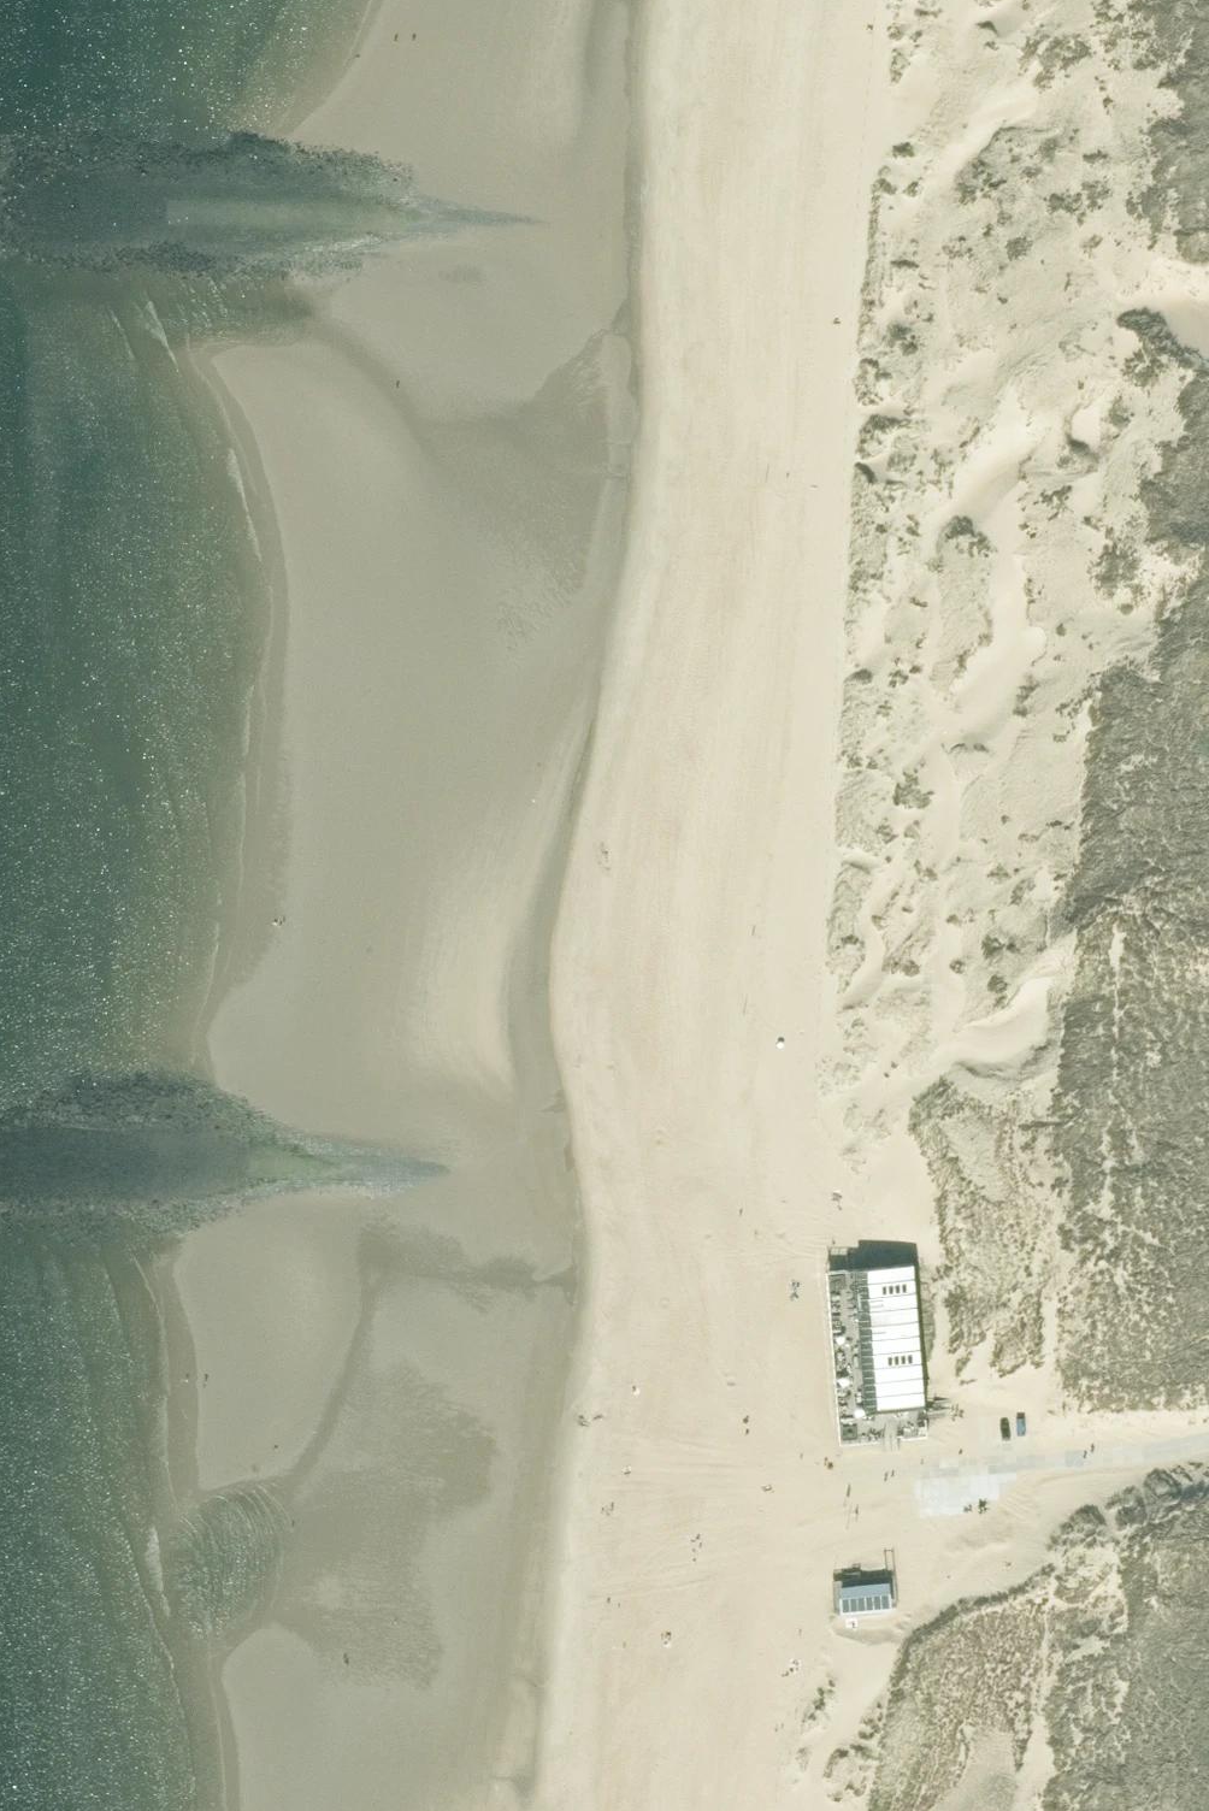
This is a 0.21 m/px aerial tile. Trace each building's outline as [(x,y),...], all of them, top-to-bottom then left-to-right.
[(905,1262),(847,1265),(859,1409),(915,1407),(905,1262)] [(891,1582),(891,1574),(829,1578),(831,1616),(893,1611),(891,1582)]
